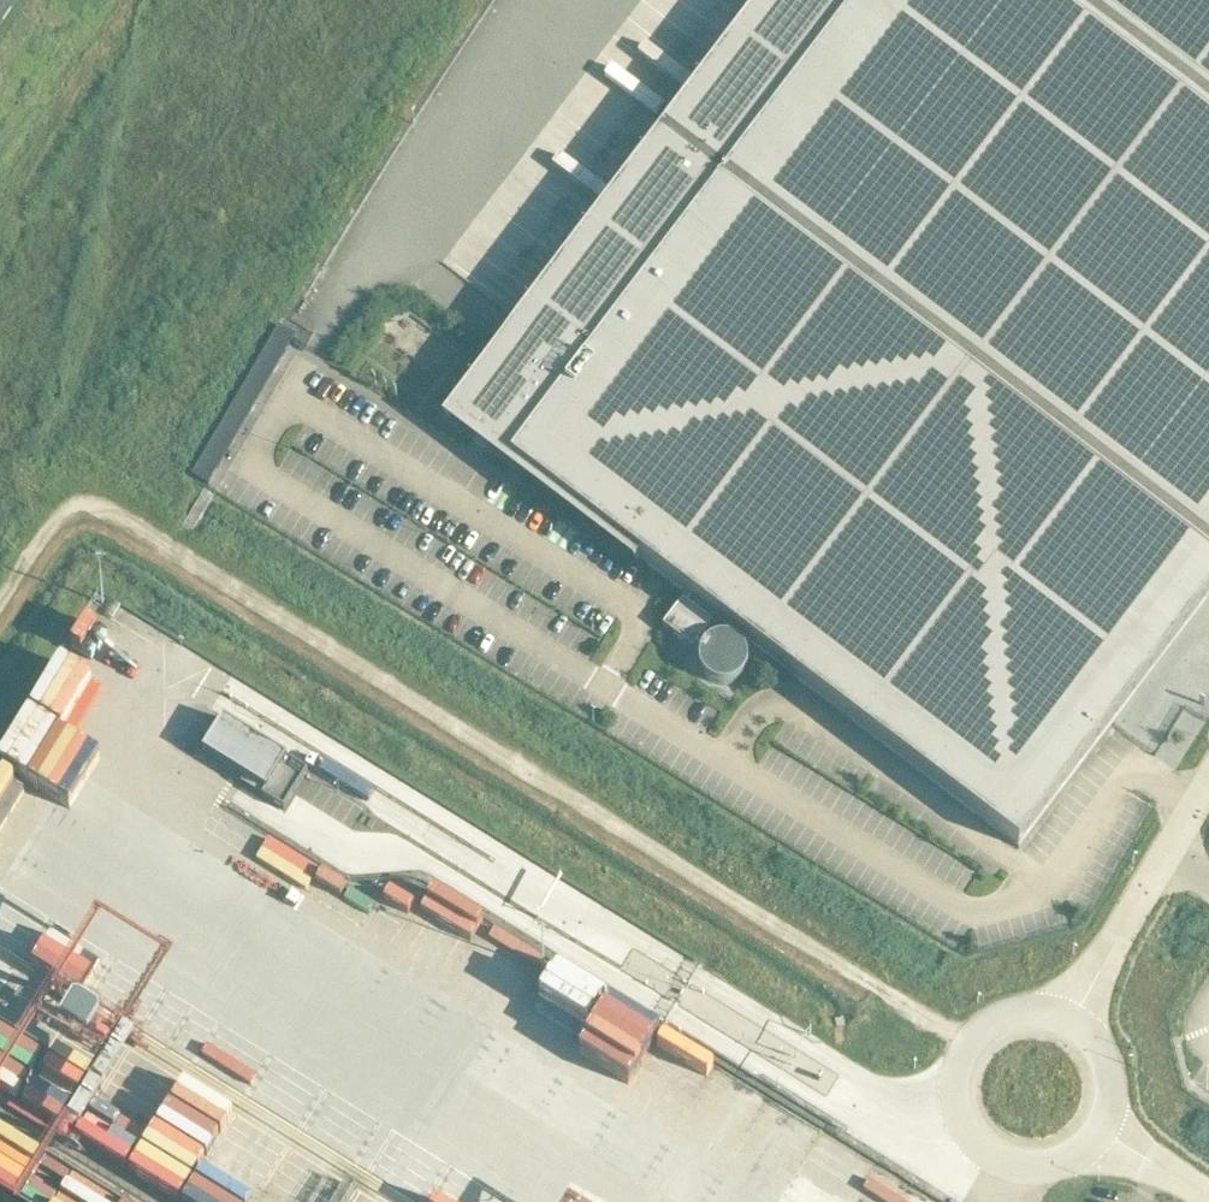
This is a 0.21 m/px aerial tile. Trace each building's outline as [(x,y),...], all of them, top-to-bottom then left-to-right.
[(649,151),(648,150),(516,324),(516,325),(448,414),(583,517),(1019,848),(1208,598),(1208,0),(762,0),(683,103),(684,104),(649,151)] [(683,600),(663,627),(693,649),(713,623),(683,600)] [(84,614),(70,640),(103,657),(117,631),(84,614)] [(727,636),(700,663),(723,685),(750,658),(727,636)] [(49,797),(80,747),(26,713),(0,755),(0,765),(49,797)] [(223,719),(203,753),(265,792),(262,797),(284,811),(308,772),(223,719)] [(257,860),(307,887),(319,866),(269,839),(283,812),(272,807),(261,828),(240,817),(248,801),(240,797),(232,812),(213,802),(206,815),(264,846),(257,860)] [(471,938),(482,919),(426,886),(414,906),(471,938)] [(508,1021),(540,949),(486,925),(457,990),(491,1005),(488,1012),(508,1021)] [(550,1040),(573,1054),(606,996),(556,967),(517,1034),(544,1050),(550,1040)] [(205,1163),(261,1062),(211,1034),(204,1047),(178,1032),(171,1046),(196,1060),(167,1112),(182,1120),(170,1143),(205,1163)] [(931,1201),(877,1168),(856,1201),(930,1201),(931,1201)]
